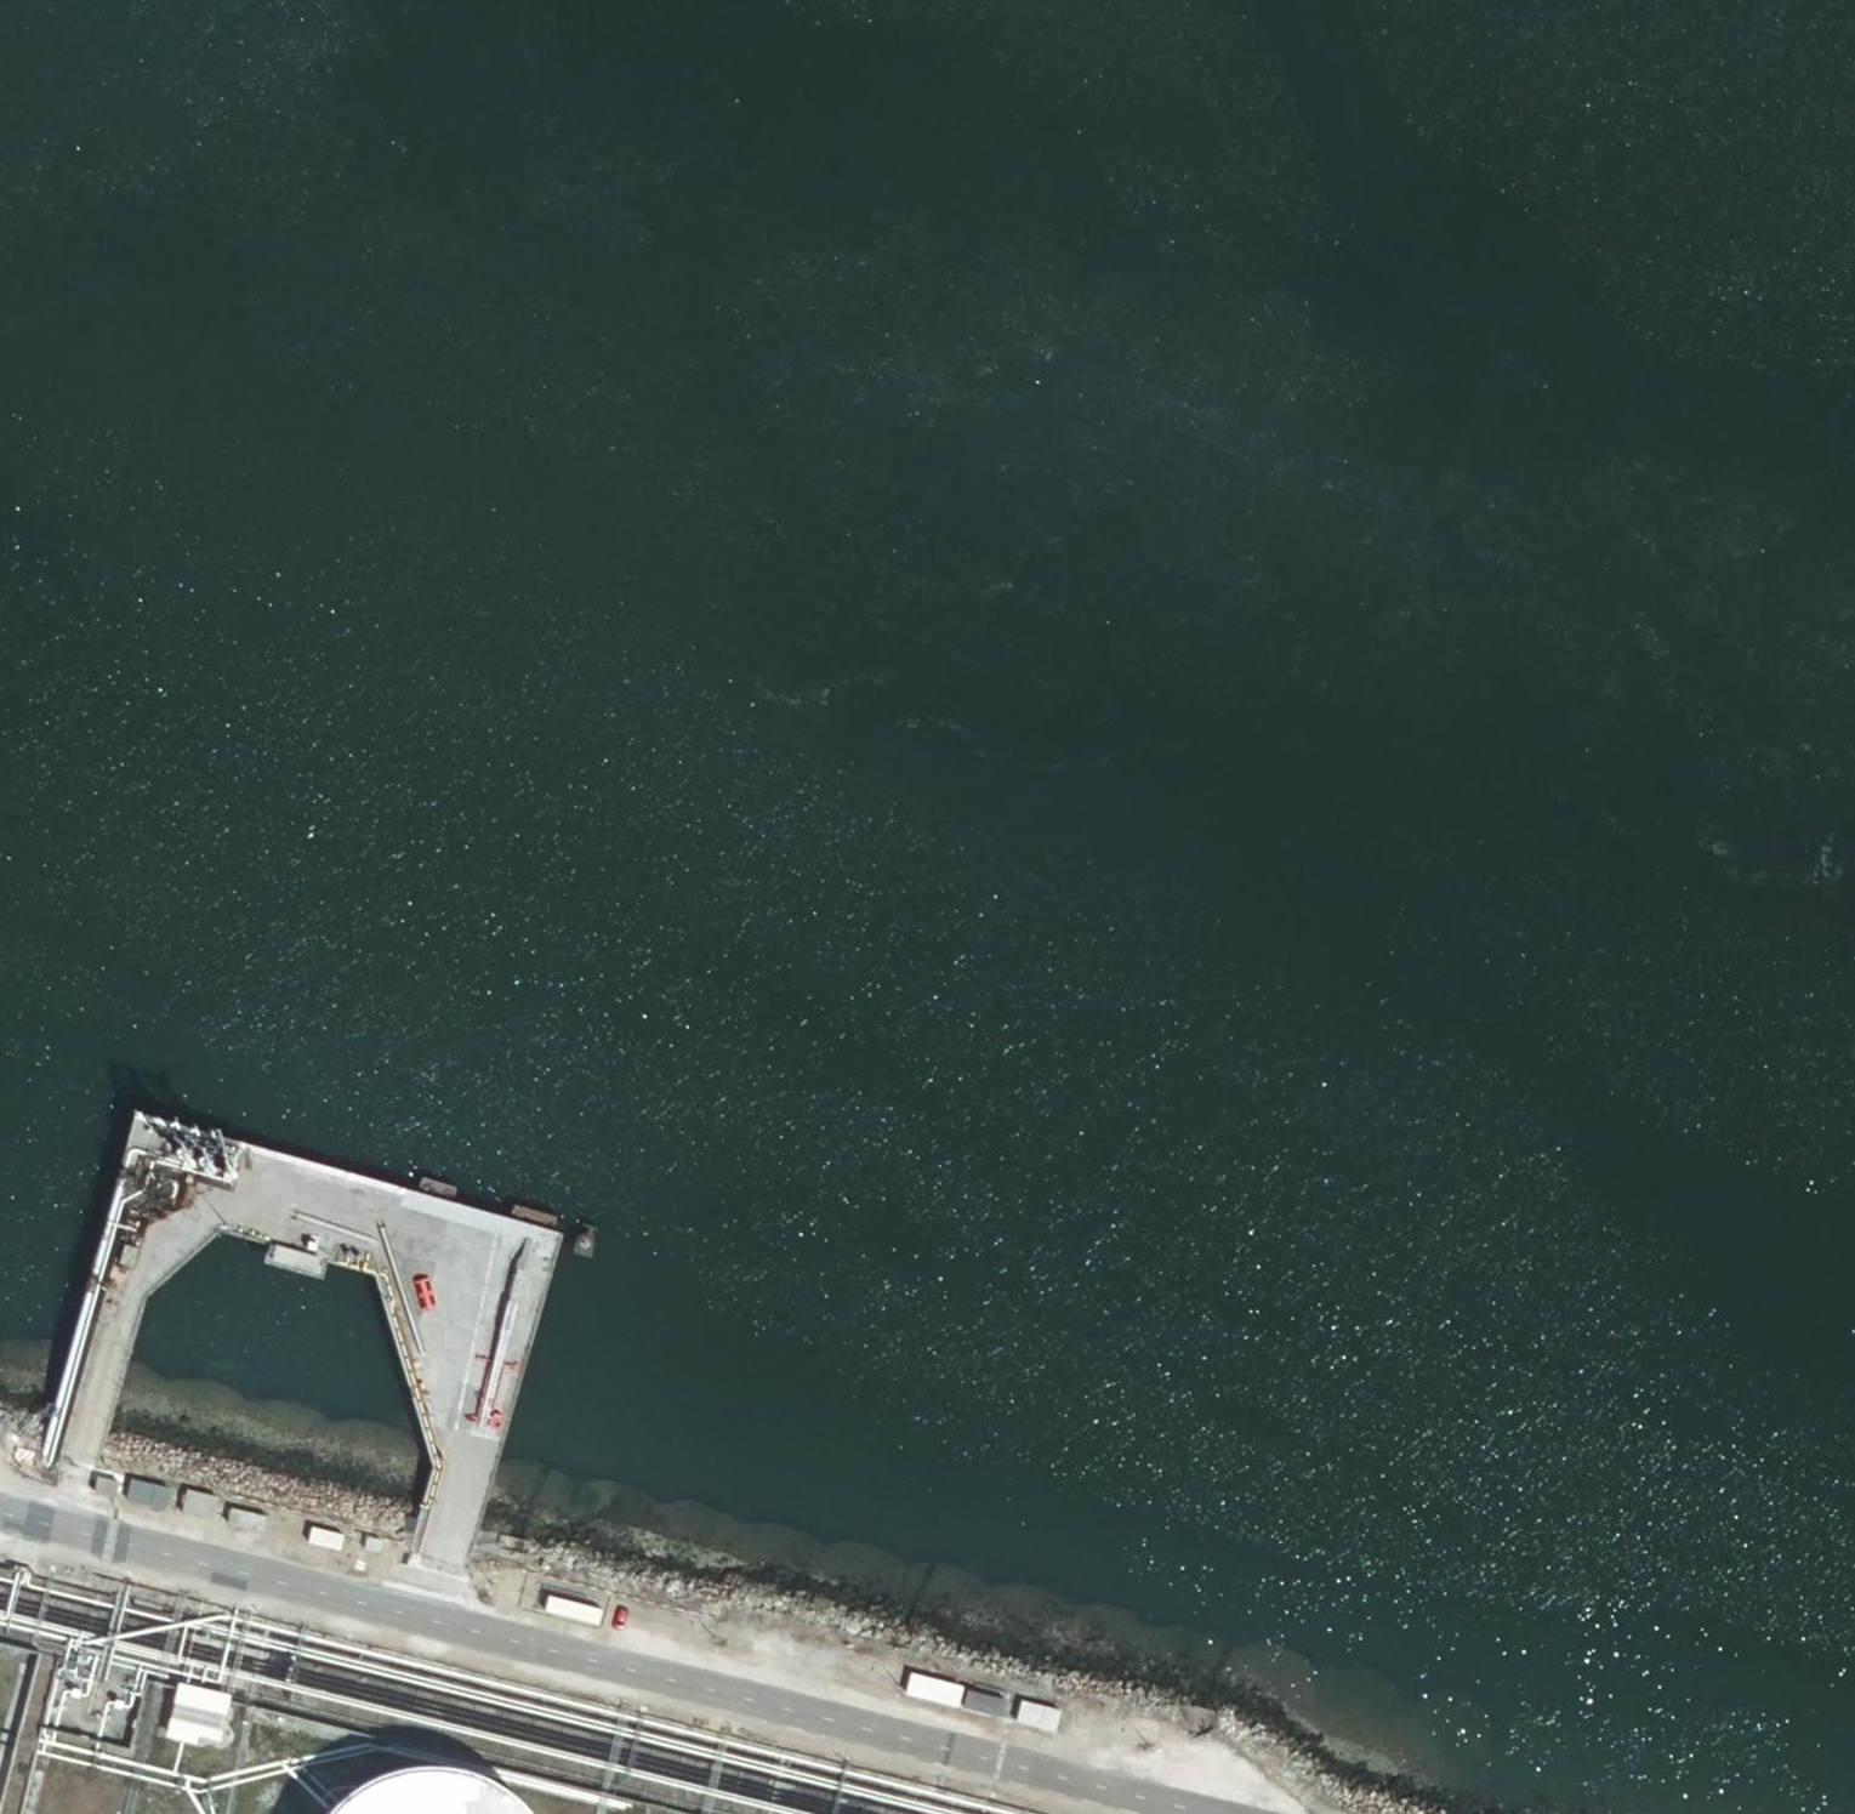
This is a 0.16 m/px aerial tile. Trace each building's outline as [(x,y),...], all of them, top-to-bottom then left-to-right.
[(131,1484),(126,1504),(163,1513),(168,1493),(131,1484)] [(190,1494),(185,1515),(212,1521),(217,1501),(190,1494)] [(1024,1704),(1019,1724),(1054,1734),(1060,1712),(1024,1704)] [(531,1810),(518,1798),(511,1792),(492,1781),(472,1773),(450,1768),(441,1767),(419,1768),(412,1769),(397,1772),(381,1777),(371,1782),(360,1789),(350,1796),(332,1812),(331,1813),(534,1813),(531,1810)]
